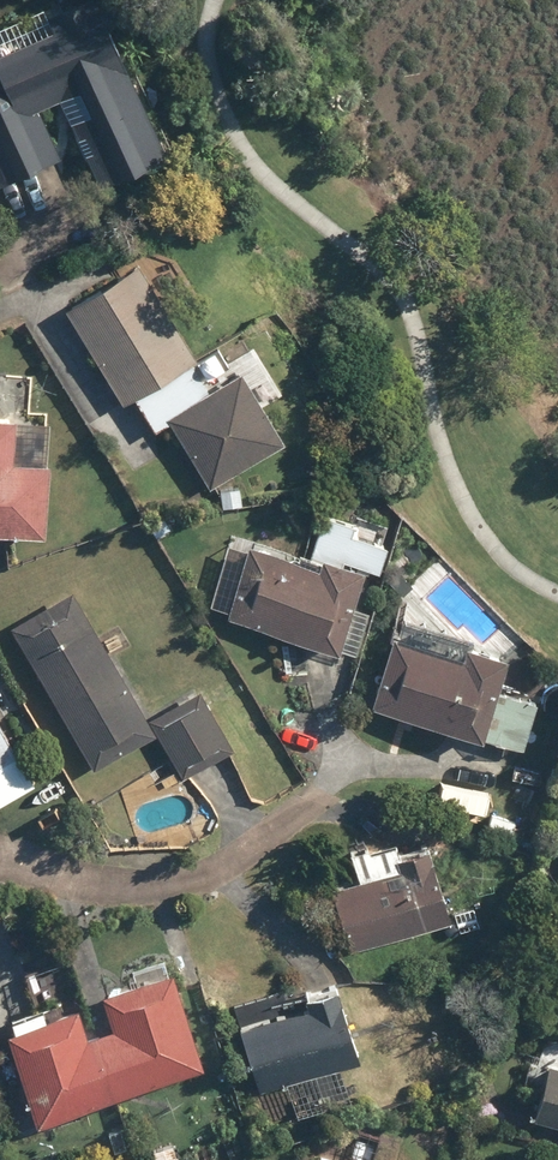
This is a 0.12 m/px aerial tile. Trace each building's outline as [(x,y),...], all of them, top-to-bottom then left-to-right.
[(96,194),(168,152),(83,5),(0,54),(0,192),(61,156),(37,114),(64,98),(77,119),(59,130),(96,194)] [(219,369),(207,349),(190,360),(130,266),(61,310),(141,435),(163,421),(204,395),(197,384),(219,369)] [(204,395),(163,421),(205,488),(280,440),(237,374),(204,395)] [(36,539),(39,469),(0,468),(0,537),(36,539)] [(349,574),(369,579),(382,533),(316,513),(302,560),(349,574)] [(349,574),(302,560),(232,540),(211,614),(328,648),(349,574)] [(0,625),(0,628),(85,774),(148,737),(140,724),(62,589),(0,625)] [(530,699),(490,688),(498,659),(428,640),(433,624),(387,612),(361,707),(517,749),(530,699)] [(197,692),(140,724),(148,737),(174,783),(230,750),(197,692)] [(0,736),(0,809),(34,786),(0,736)] [(517,819),(481,805),(472,828),(508,842),(517,819)] [(338,954),(445,919),(420,841),(389,851),(383,833),(342,847),(353,879),(318,890),(338,954)] [(71,1006),(34,1018),(32,1009),(0,1020),(0,1055),(25,1129),(199,1070),(165,970),(92,995),(103,1028),(81,1036),(71,1006)] [(262,1089),(288,1081),(299,1117),(352,1100),(341,1064),(359,1059),(335,985),(279,1003),(282,1013),(242,1026),(262,1089)] [(537,1064),(522,1120),(557,1129),(557,1043),(543,1040),(537,1064)]
